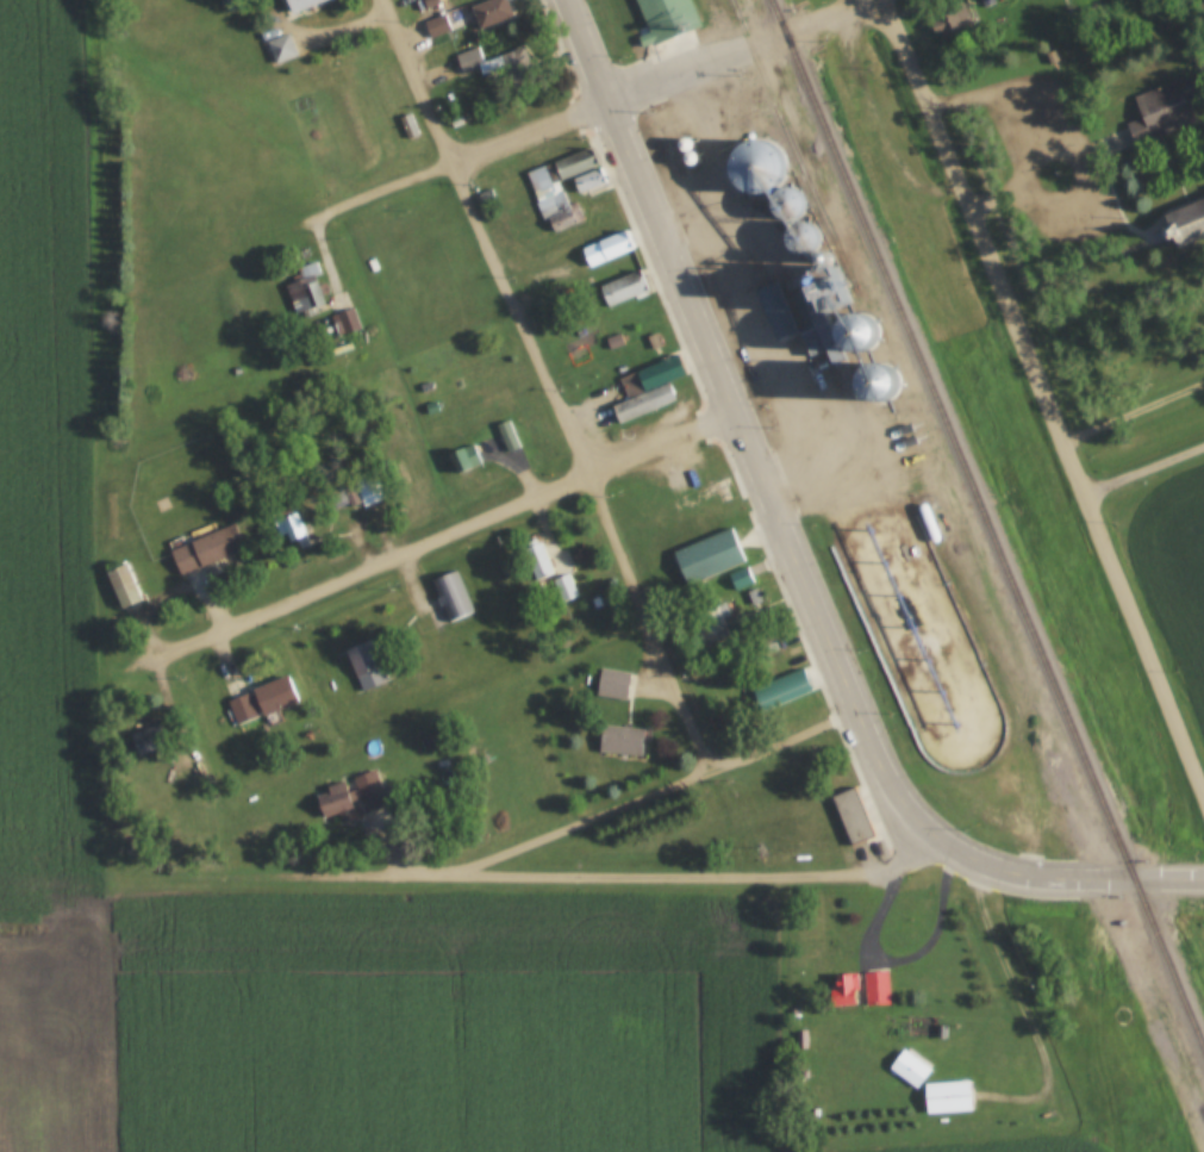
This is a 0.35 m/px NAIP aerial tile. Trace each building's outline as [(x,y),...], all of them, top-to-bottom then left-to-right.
[(288,14),(326,0),(283,0),(288,14)] [(513,16),(506,0),(488,0),(470,8),(479,31),(513,16)] [(648,33),(638,36),(642,47),(700,25),(691,0),(636,0),(648,33)] [(927,13),(935,37),(973,25),(965,0),(927,13)] [(450,32),(445,15),(424,22),(429,38),(450,32)] [(484,59),(480,47),(453,55),(461,80),(502,67),(510,93),(537,85),(525,46),(484,59)] [(1192,123),(1180,94),(1188,91),(1182,77),(1130,97),(1139,120),(1126,125),(1134,146),(1192,123)] [(421,132),(411,113),(400,118),(410,137),(421,132)] [(527,170),(548,232),(584,219),(578,202),(568,205),(559,179),(596,167),(590,148),(527,170)] [(1203,234),(1203,196),(1156,214),(1169,248),(1203,234)] [(587,264),(631,248),(625,230),(581,246),(587,264)] [(297,262),(317,254),(336,303),(298,318),(285,284),(302,276),(297,262)] [(647,288),(638,268),(597,287),(606,307),(647,288)] [(675,401),(667,380),(686,373),(679,354),(619,375),(627,398),(610,404),(616,422),(675,401)] [(459,471),(480,458),(470,442),(449,455),(459,471)] [(384,497),(375,473),(352,482),(361,506),(384,497)] [(293,544),(306,537),(292,513),(280,520),(293,544)] [(242,549),(233,525),(169,549),(178,574),(242,549)] [(746,562),(733,527),(671,549),(684,585),(746,562)] [(536,579),(550,574),(559,601),(578,596),(570,571),(575,569),(567,543),(548,549),(544,536),(524,542),(536,579)] [(103,573),(120,608),(141,598),(123,563),(103,573)] [(705,647),(731,636),(723,618),(761,601),(755,588),(744,593),(745,594),(728,601),(725,595),(754,582),(747,566),(706,584),(715,605),(692,615),(705,647)] [(473,613),(459,568),(430,577),(445,623),(473,613)] [(345,645),(358,691),(387,683),(375,637),(345,645)] [(764,681),(772,704),(811,692),(803,668),(764,681)] [(628,698),(630,670),(598,669),(597,697),(628,698)] [(226,697),(236,724),(298,702),(288,675),(226,697)] [(138,757),(166,743),(155,722),(127,736),(138,757)] [(643,728),(601,724),(599,751),(641,754),(643,728)] [(385,805),(374,769),(323,785),(325,793),(314,796),(320,817),(336,813),(338,819),(385,805)] [(831,794),(849,843),(872,835),(854,786),(831,794)] [(830,1006),(889,1004),(889,971),(829,973),(830,1006)] [(923,1081),(924,1112),(970,1111),(969,1081),(923,1081)]
